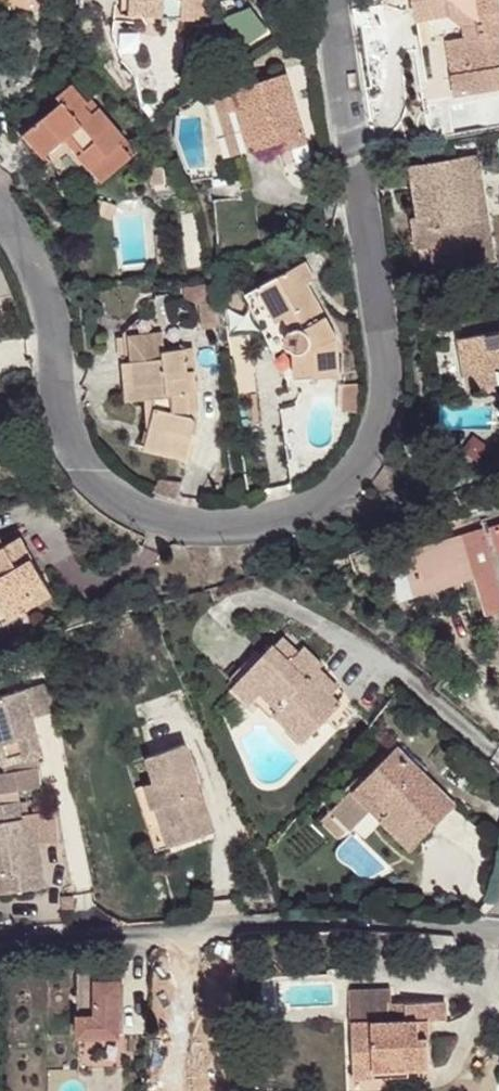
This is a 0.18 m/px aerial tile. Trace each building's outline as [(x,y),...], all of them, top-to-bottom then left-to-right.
[(130,15),(154,16),(155,0),(131,0),(130,15)] [(178,0),(155,0),(154,16),(180,18),(181,0),(178,0)] [(181,0),(180,18),(199,19),(200,0),(178,0),(181,0)] [(226,11),(241,40),(267,26),(253,0),(248,0),(226,11)] [(421,44),(447,40),(465,37),(470,70),(452,72),(455,93),(498,87),(498,0),(414,0),(421,44)] [(139,33),(114,34),(122,58),(133,73),(142,66),(139,33)] [(465,37),(447,40),(452,72),(470,70),(465,37)] [(287,72),(224,91),(236,132),(242,151),(287,138),(289,148),(308,142),(287,72)] [(60,106),(20,140),(40,163),(63,144),(87,173),(92,168),(104,182),(130,161),(119,148),(124,144),(90,104),(85,107),(69,88),(55,100),(60,106)] [(225,135),(236,132),(224,91),(205,97),(207,105),(216,102),(225,135)] [(287,138),(275,141),(278,151),(289,148),(287,138)] [(423,216),(427,239),(428,246),(438,244),(441,268),(493,260),(487,216),(479,217),(472,176),(480,175),(477,154),(409,164),(417,217),(423,216)] [(92,168),(87,173),(102,182),(104,182),(92,168)] [(162,168),(151,169),(153,185),(164,183),(162,168)] [(480,175),(472,176),(479,217),(487,216),(480,175)] [(417,217),(411,218),(414,241),(427,239),(423,216),(417,217)] [(438,244),(428,246),(431,269),(441,268),(438,244)] [(304,261),(266,282),(275,299),(280,297),(288,313),(284,315),(291,329),(287,335),(286,339),(288,344),(291,348),(294,351),(296,377),(338,374),(336,336),(306,282),(313,278),(304,261)] [(266,282),(258,286),(276,319),(284,315),(288,313),(280,297),(275,299),(266,282)] [(184,286),(185,298),(201,304),(213,303),(211,283),(184,286)] [(213,303),(201,304),(203,329),(216,327),(213,303)] [(133,363),(137,399),(153,397),(154,408),(144,447),(188,458),(196,421),(195,417),(190,415),(190,411),(198,410),(195,370),(188,371),(185,348),(165,350),(163,332),(158,333),(156,315),(143,316),(145,334),(130,336),(133,363)] [(143,316),(130,336),(145,334),(143,316)] [(465,365),(475,363),(479,385),(498,382),(498,330),(460,337),(465,365)] [(193,347),(185,348),(188,371),(195,370),(193,347)] [(133,363),(125,364),(129,399),(137,399),(133,363)] [(475,363),(465,365),(469,387),(479,385),(475,363)] [(360,384),(344,383),(342,411),(356,411),(360,384)] [(485,531),(391,559),(402,596),(477,575),(488,612),(498,608),(498,578),(485,531)] [(9,618),(52,594),(20,536),(5,544),(0,547),(0,600),(9,618)] [(9,618),(0,600),(0,623),(9,618)] [(273,644),(261,656),(243,674),(277,708),(272,712),(302,742),(340,704),(331,694),(312,676),(319,669),(322,665),(304,647),(290,661),(273,644)] [(243,674),(261,656),(256,651),(229,678),(234,683),(232,685),(250,702),(256,696),(272,712),(277,708),(243,674)] [(319,669),(312,676),(331,694),(337,687),(319,669)] [(50,683),(24,689),(32,718),(55,712),(50,683)] [(32,718),(24,689),(0,696),(0,758),(2,765),(3,765),(5,772),(0,773),(0,792),(19,790),(41,787),(38,768),(40,768),(37,756),(42,754),(32,718)] [(152,808),(156,807),(163,805),(170,824),(178,822),(184,841),(206,834),(200,815),(208,812),(201,791),(195,793),(189,772),(194,770),(185,743),(147,756),(155,781),(145,785),(152,808)] [(393,743),(362,774),(365,778),(396,746),(393,743)] [(365,778),(362,774),(350,787),(352,789),(332,809),(350,826),(351,828),(371,807),(380,798),(390,808),(381,817),(412,848),(455,804),(396,746),(365,778)] [(194,770),(189,772),(195,793),(201,791),(194,770)] [(21,801),(19,790),(0,792),(0,803),(21,801)] [(380,798),(371,807),(381,817),(390,808),(380,798)] [(0,803),(0,893),(46,887),(39,836),(21,839),(19,820),(24,819),(21,801),(0,803)] [(163,805),(156,807),(169,846),(184,841),(178,822),(170,824),(163,805)] [(350,826),(332,809),(321,820),(339,838),(350,826)] [(200,815),(206,834),(214,831),(208,812),(200,815)] [(39,836),(19,820),(21,839),(39,836)] [(104,980),(104,960),(77,960),(78,1036),(119,1036),(118,980),(104,980)] [(391,990),(348,990),(349,1021),(351,1021),(352,1060),(372,1060),(372,1069),(407,1068),(427,1068),(427,1037),(417,1038),(417,1021),(426,1021),(444,1020),(444,1002),(391,1003),(391,990)] [(426,1021),(417,1021),(417,1038),(427,1037),(426,1021)] [(234,1042),(234,1029),(224,1029),(223,1042),(234,1042)] [(372,1060),(352,1060),(352,1078),(407,1077),(407,1068),(372,1069),(372,1060)]
